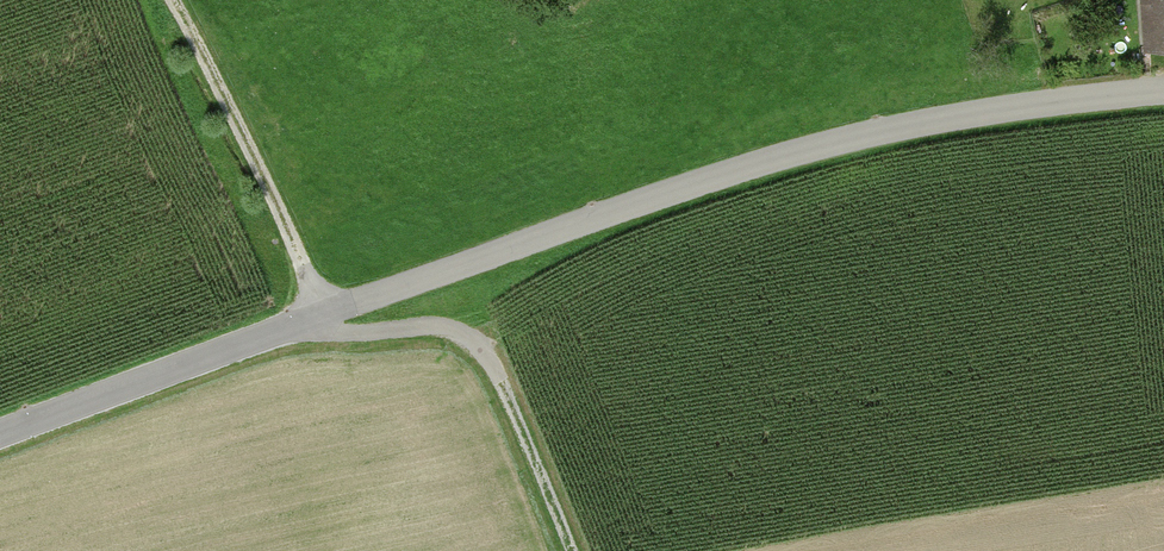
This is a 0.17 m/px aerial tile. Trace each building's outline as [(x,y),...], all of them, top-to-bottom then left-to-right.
[(1163,43),(1163,0),(1152,0),(1154,44),(1163,43)]
